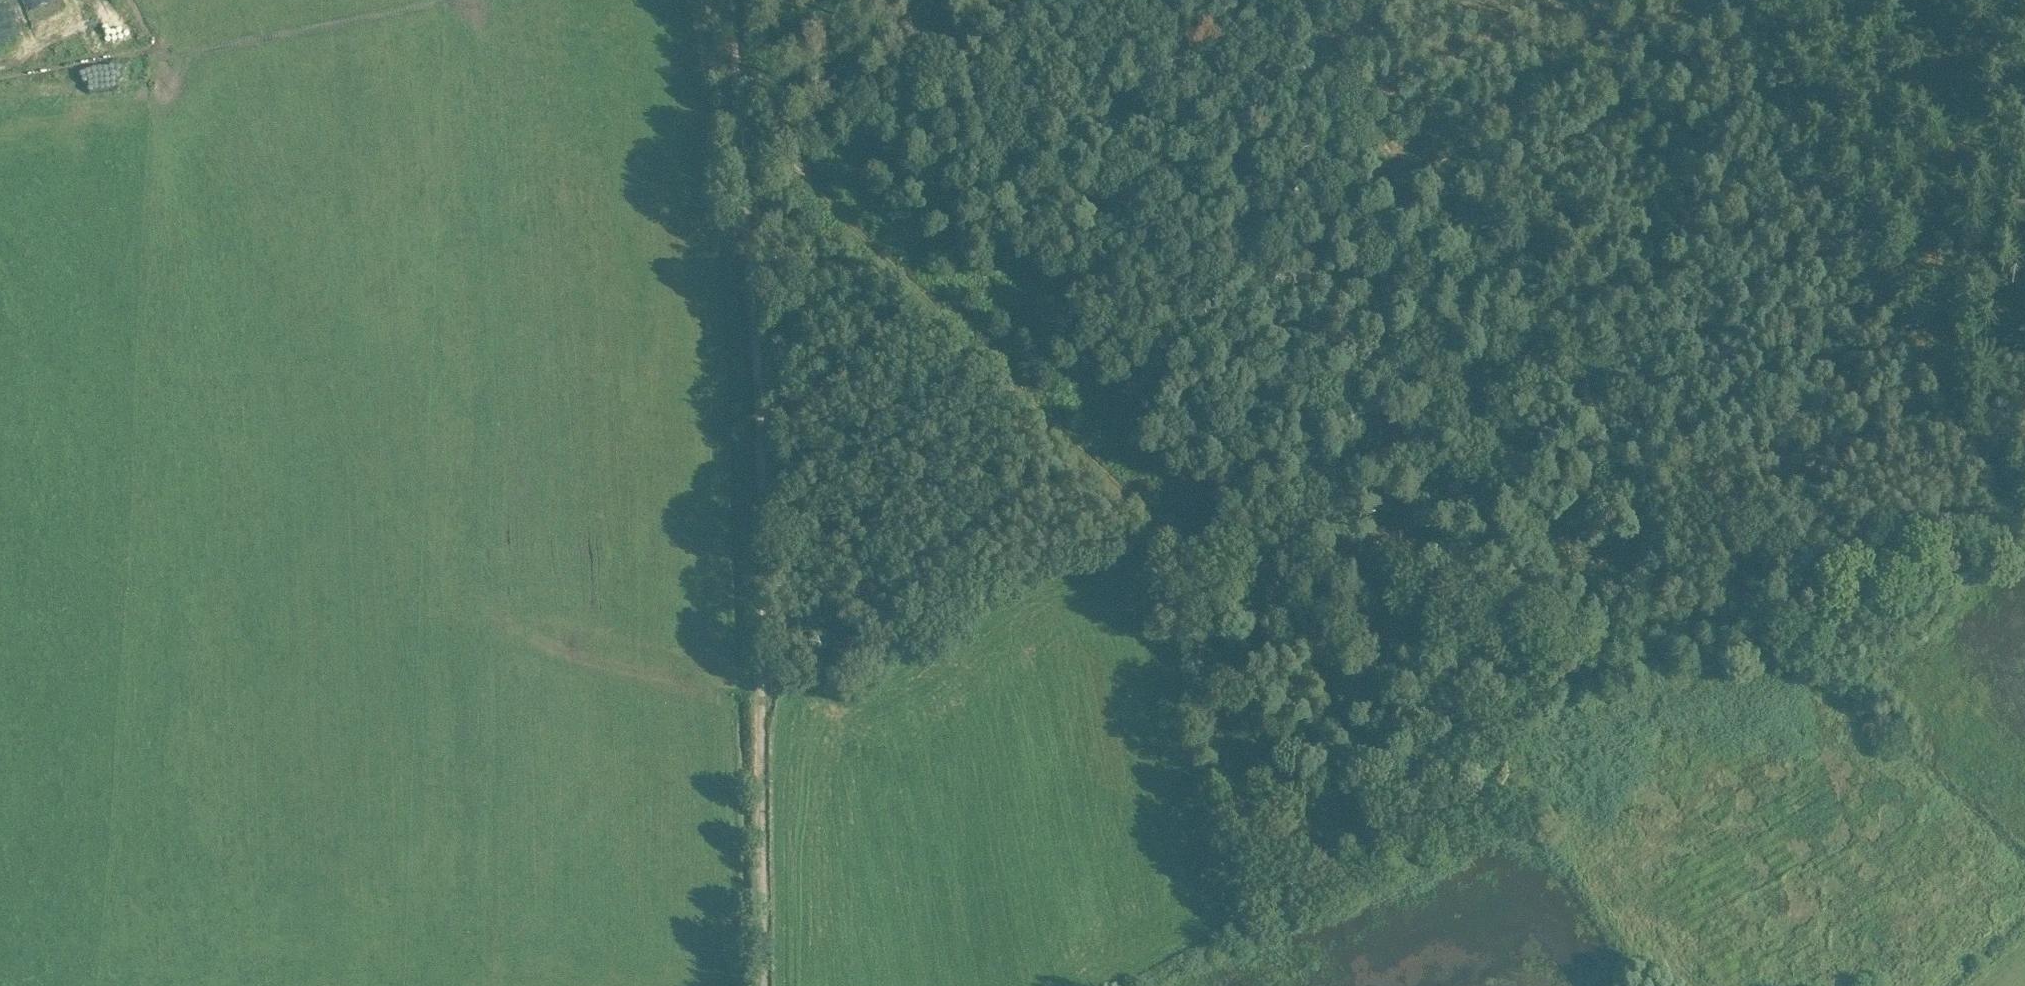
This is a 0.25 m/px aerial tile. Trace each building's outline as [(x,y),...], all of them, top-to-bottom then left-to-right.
[(36,28),(75,14),(69,0),(25,0),(36,28)]
